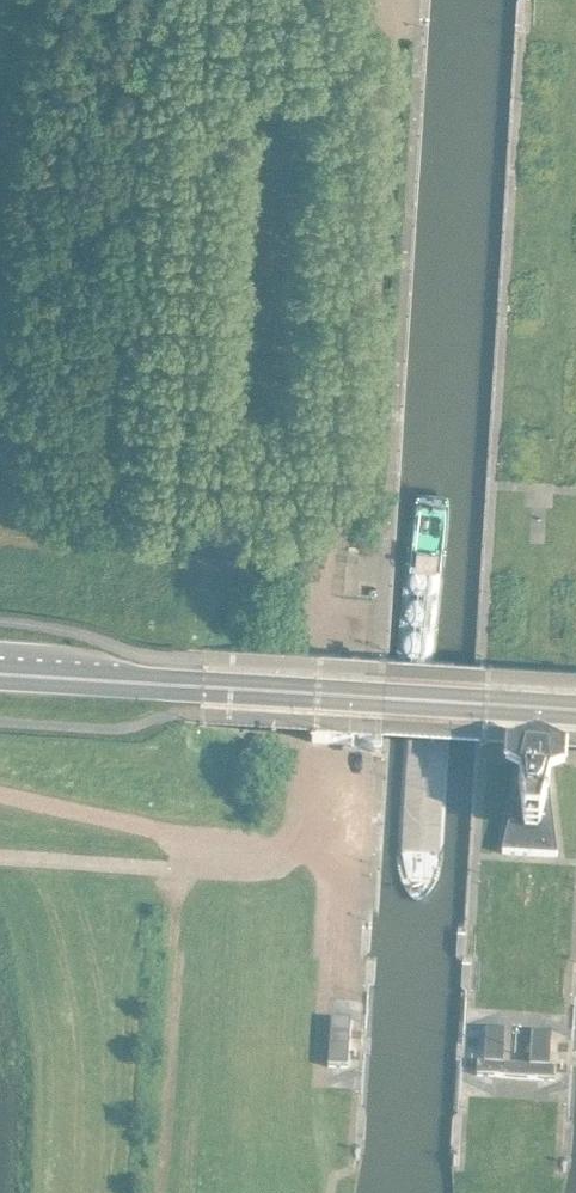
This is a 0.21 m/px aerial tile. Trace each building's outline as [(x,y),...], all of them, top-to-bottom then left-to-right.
[(513,850),(566,854),(559,789),(559,788),(573,783),(574,763),(546,749),(516,760),(515,780),(529,786),(513,850)] [(362,1006),(342,1005),(339,1053),(359,1054),(362,1006)] [(562,1019),(549,1018),(543,1018),(540,1052),(514,1050),(516,1016),(510,1016),(497,1015),(494,1049),(489,1049),(488,1062),(506,1063),(547,1066),(566,1067),(567,1054),(560,1053),(562,1019)]
